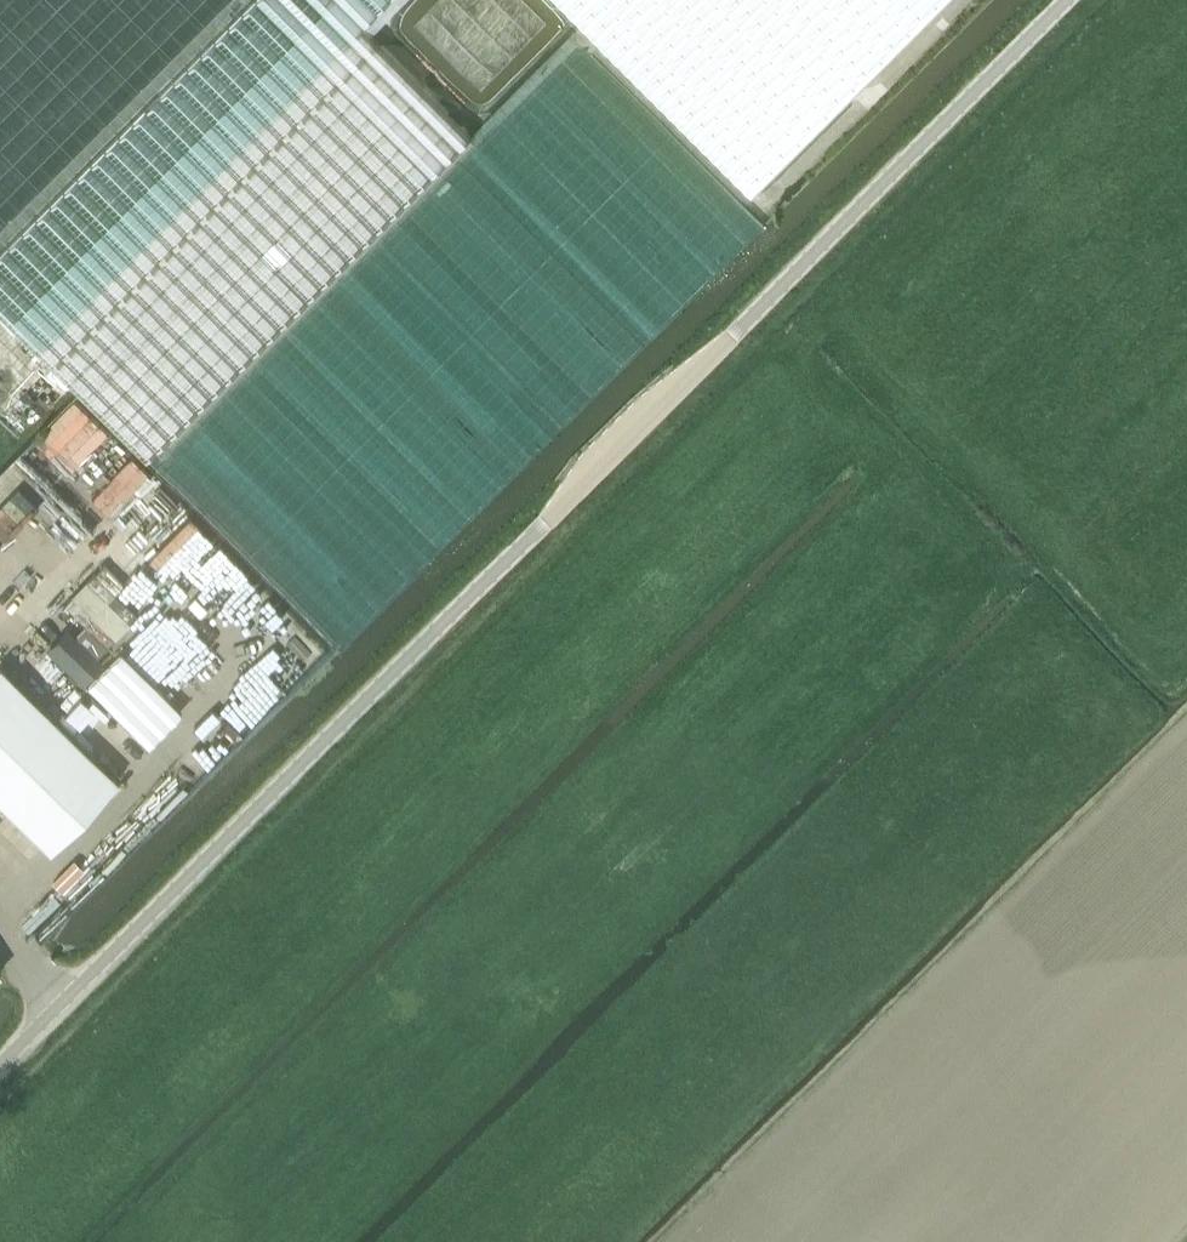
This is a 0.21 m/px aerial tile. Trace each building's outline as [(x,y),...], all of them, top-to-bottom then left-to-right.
[(0,252),(0,311),(147,458),(470,136),(361,26),(387,0),(252,0),(0,252)] [(751,193),(944,0),(558,0),(751,193)] [(66,628),(49,645),(85,680),(104,662),(68,627),(67,627),(66,628)] [(120,650),(87,684),(147,744),(180,711),(120,650)] [(0,663),(0,802),(48,850),(119,778),(1,662),(0,663)]
